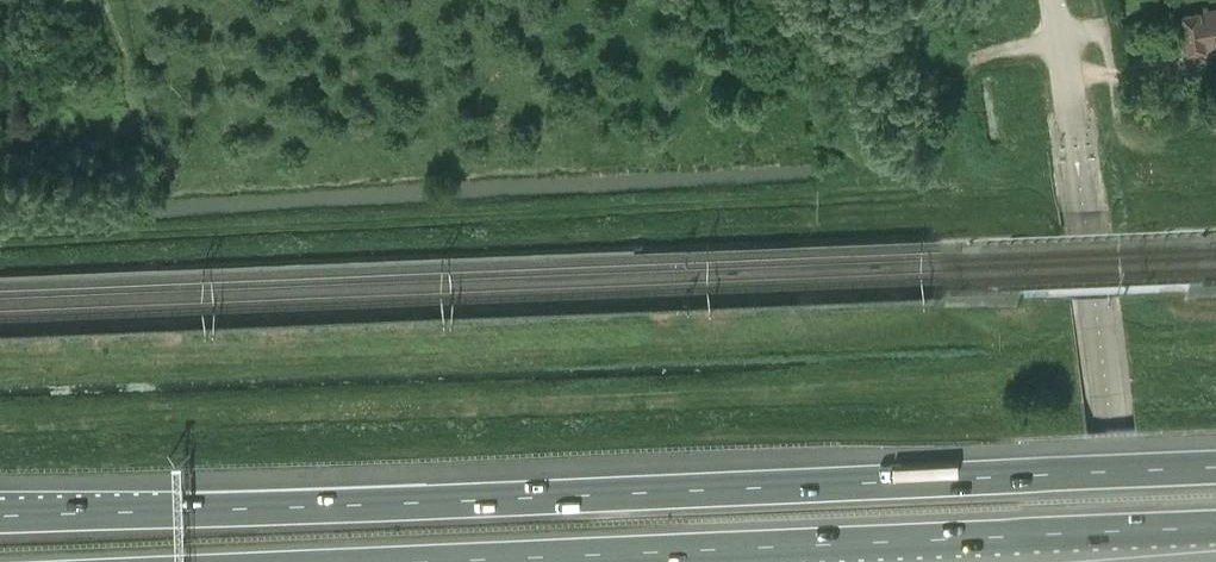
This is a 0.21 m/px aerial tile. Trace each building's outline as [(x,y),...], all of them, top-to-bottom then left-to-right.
[(1182,14),(1188,50),(1215,45),(1215,8),(1182,14)]
